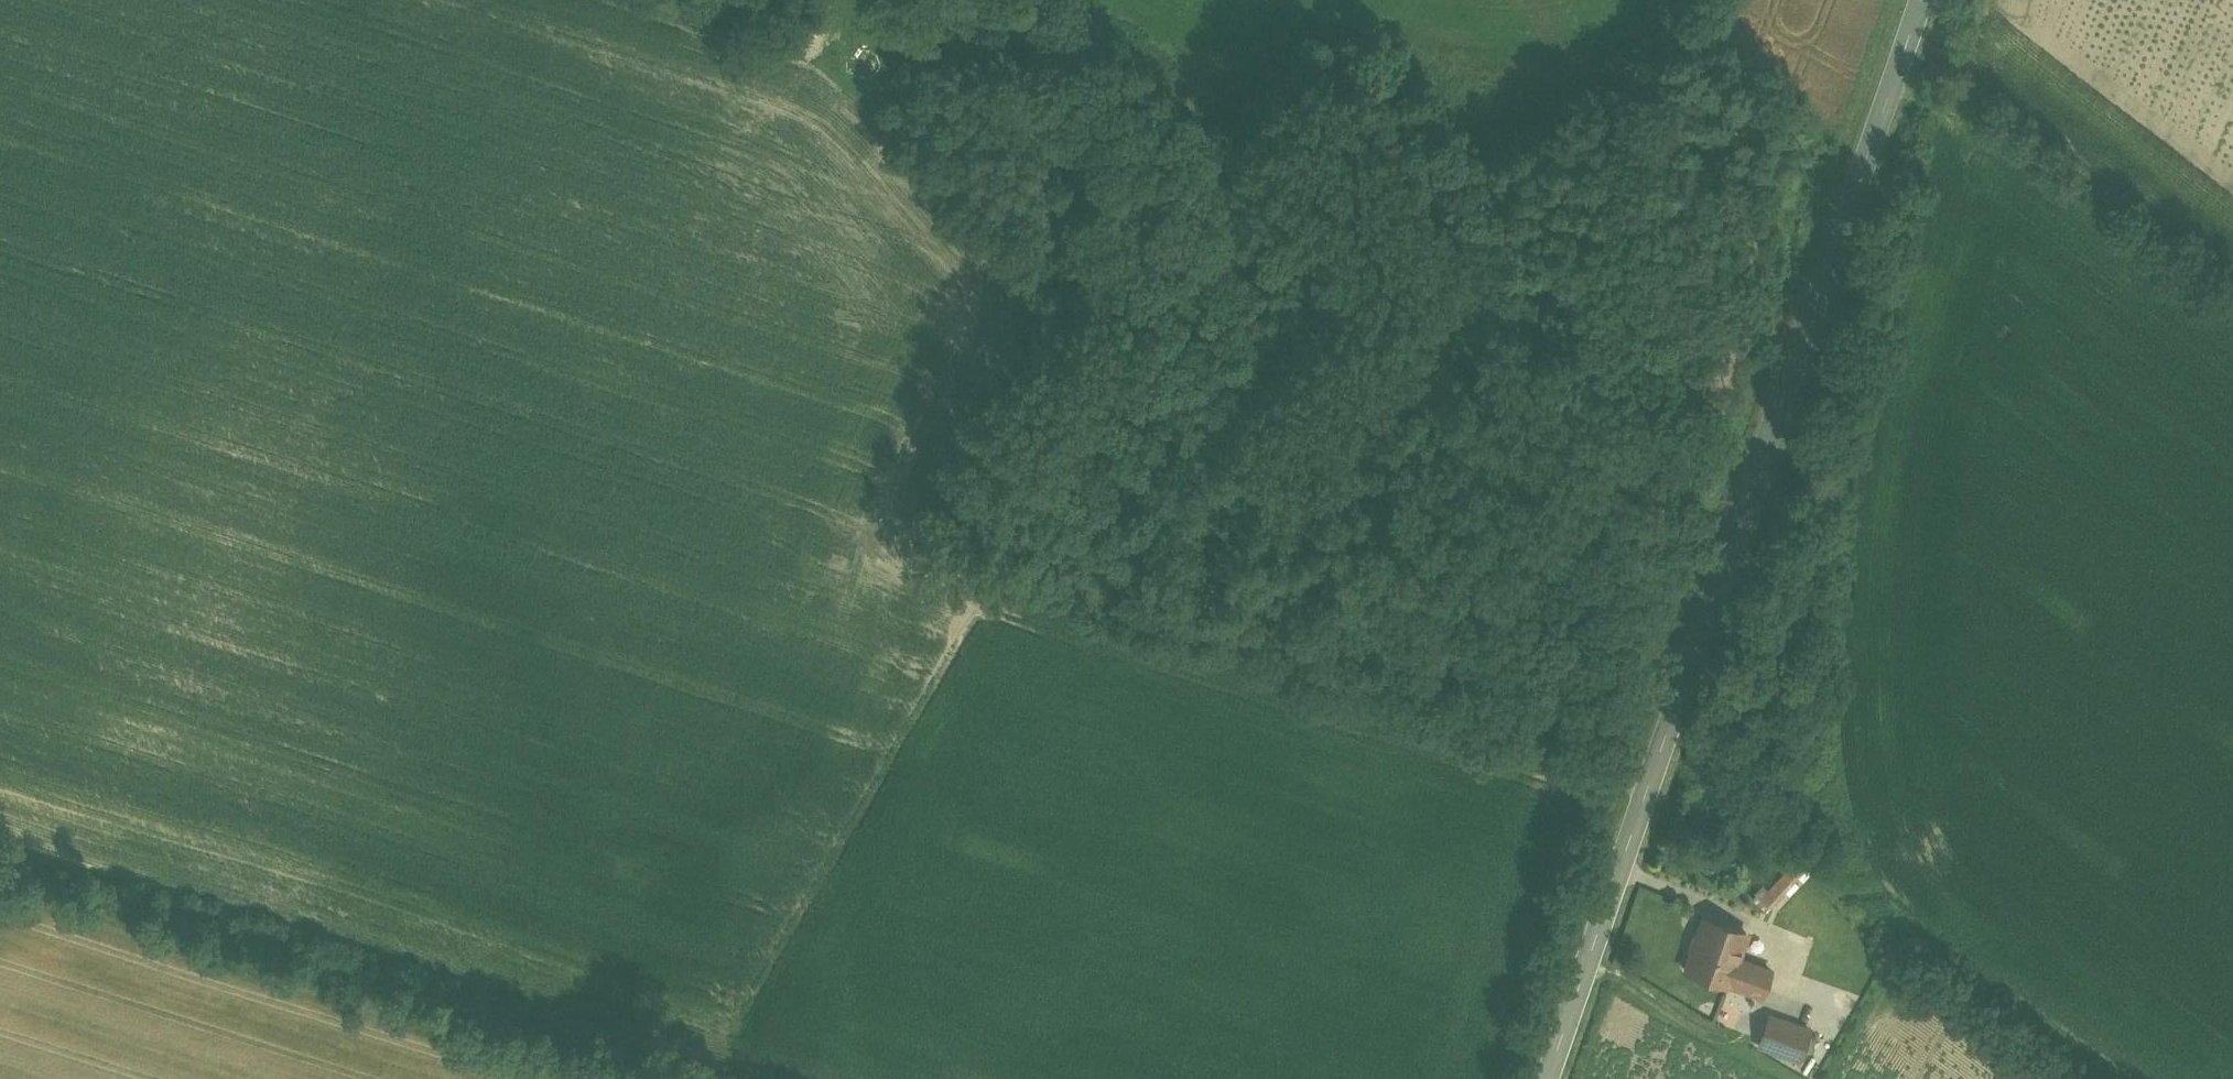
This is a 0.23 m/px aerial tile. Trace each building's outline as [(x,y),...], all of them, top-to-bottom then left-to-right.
[(1810,853),(1797,841),(1758,884),(1772,896),(1810,853)] [(1703,899),(1679,954),(1717,970),(1750,984),(1762,956),(1729,942),(1741,915),(1703,899)] [(1764,1008),(1749,1042),(1792,1061),(1807,1026),(1764,1008)]
